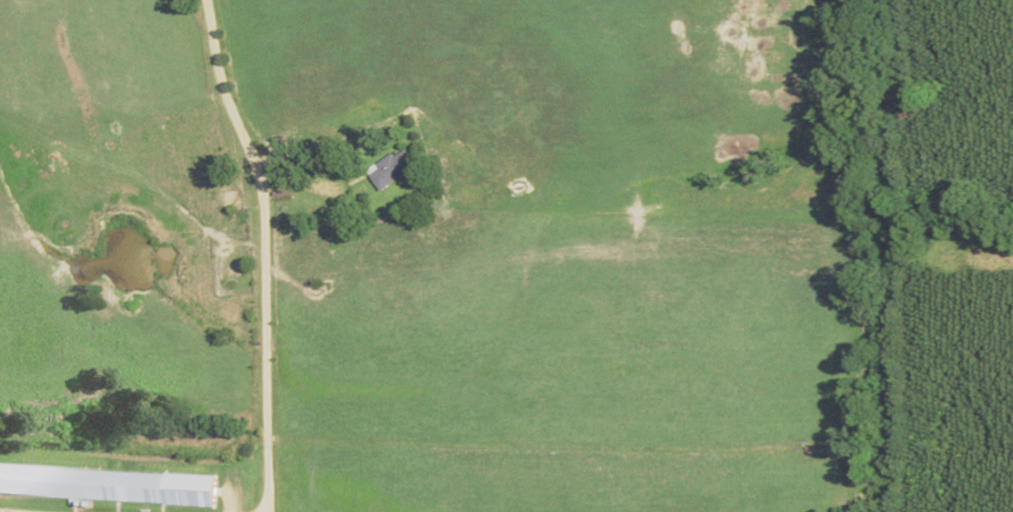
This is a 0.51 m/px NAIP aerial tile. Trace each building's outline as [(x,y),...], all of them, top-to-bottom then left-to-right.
[(419,168),(409,148),(369,167),(378,187),(419,168)] [(0,465),(0,494),(222,504),(223,474),(0,465)]
